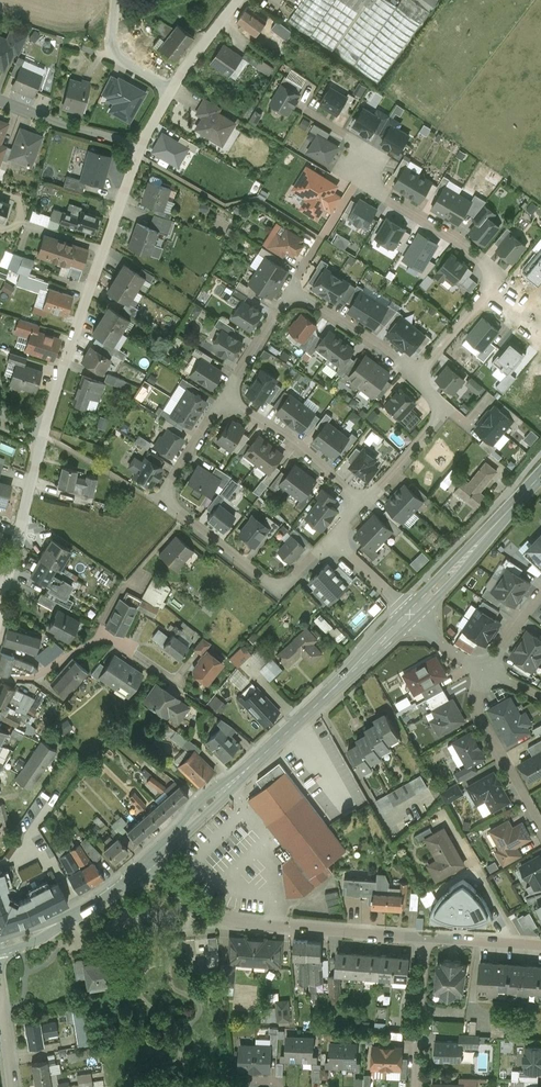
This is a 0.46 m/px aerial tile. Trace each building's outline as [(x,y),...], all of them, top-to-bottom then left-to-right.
[(288,20),(322,43),(351,0),(302,0),(288,20)] [(323,44),(331,50),(365,0),(353,0),(323,44)] [(369,7),(365,4),(334,50),(376,80),(428,11),(414,0),(400,0),(396,5),(390,0),(375,0),(369,7)] [(428,11),(430,12),(438,2),(436,0),(414,0),(428,11)] [(267,22),(247,7),(237,21),(273,49),(278,42),(261,29),(267,22)] [(174,28),(159,19),(153,29),(167,37),(172,30),(174,28)] [(293,32),(277,20),(271,29),(287,41),(293,32)] [(185,24),(180,21),(174,28),(172,30),(189,43),(193,37),(182,28),(185,24)] [(37,41),(39,32),(30,30),(27,39),(37,41)] [(167,37),(164,41),(160,37),(153,46),(174,62),(189,43),(172,30),(167,37)] [(3,69),(8,58),(9,58),(13,50),(20,34),(11,31),(9,36),(10,37),(11,39),(10,41),(1,37),(0,39),(0,68),(3,69)] [(20,34),(13,50),(19,53),(26,37),(20,34)] [(95,48),(83,43),(80,48),(92,54),(95,48)] [(224,44),(211,63),(229,75),(242,57),(224,44)] [(261,59),(247,50),(242,57),(256,66),(261,59)] [(18,56),(10,74),(16,77),(20,67),(21,67),(24,59),(18,56)] [(273,68),(261,59),(256,66),(269,75),(273,68)] [(21,67),(20,67),(16,77),(12,86),(32,95),(41,76),(21,67)] [(302,86),(285,75),(280,83),(282,84),(297,93),(302,86)] [(146,91),(119,76),(117,79),(112,76),(102,94),(108,97),(107,99),(114,103),(110,111),(130,122),(146,91)] [(70,79),(62,107),(82,112),(86,95),(78,93),(81,82),(70,79)] [(90,82),(82,80),(81,82),(78,93),(86,95),(90,82)] [(297,93),(282,84),(271,103),(288,113),(293,104),(295,105),(298,99),(297,98),(299,94),(297,93)] [(346,97),(330,87),(320,104),(337,114),(339,110),(347,97),(346,97)] [(347,97),(339,110),(345,114),(355,97),(349,93),(346,97),(347,97)] [(221,107),(206,98),(200,108),(215,117),(218,113),(221,107)] [(218,113),(215,117),(200,108),(197,113),(203,117),(196,128),(200,130),(201,135),(206,134),(212,137),(213,134),(221,139),(226,131),(229,132),(235,123),(218,113)] [(380,118),(364,108),(353,125),(362,130),(362,131),(367,135),(367,134),(370,135),(374,130),(381,118),(380,118)] [(390,116),(383,112),(380,118),(381,118),(374,130),(379,133),(390,116)] [(396,120),(390,116),(379,133),(385,137),(392,125),(396,120)] [(330,133),(314,123),(310,130),(318,135),(318,134),(327,139),(330,133)] [(392,125),(385,137),(382,142),(384,144),(384,145),(389,148),(390,147),(399,152),(409,135),(392,125)] [(41,137),(21,129),(13,149),(9,158),(10,158),(27,164),(26,166),(28,166),(28,165),(30,165),(41,137)] [(161,131),(151,153),(180,166),(190,145),(161,131)] [(327,139),(318,134),(318,135),(308,151),(328,164),(338,146),(327,139)] [(7,146),(2,160),(8,162),(10,158),(9,158),(13,149),(7,146)] [(81,179),(81,180),(85,181),(102,185),(110,156),(89,151),(81,179)] [(403,158),(394,174),(399,177),(406,166),(409,161),(403,158)] [(337,191),(341,183),(307,163),(293,189),(307,196),(300,208),(319,219),(325,208),(334,212),(344,195),(337,191)] [(406,166),(399,177),(394,186),(407,194),(419,174),(406,166)] [(432,182),(419,174),(407,194),(420,202),(424,196),(432,183),(432,182)] [(81,179),(67,175),(63,187),(82,192),(85,181),(81,180),(81,179)] [(161,178),(152,175),(150,176),(149,181),(148,181),(141,202),(154,207),(163,209),(170,189),(160,185),(162,180),(161,178)] [(450,179),(444,175),(437,186),(434,192),(439,195),(445,186),(446,186),(450,179)] [(437,186),(432,183),(424,196),(430,199),(434,192),(437,186)] [(446,186),(445,186),(439,195),(432,208),(440,213),(441,212),(445,215),(458,194),(446,186)] [(458,194),(445,215),(450,218),(449,219),(458,224),(466,211),(471,202),(471,201),(458,194)] [(471,202),(466,211),(474,216),(484,204),(486,201),(475,194),(471,201),(471,202)] [(377,209),(360,198),(358,203),(349,217),(366,228),(377,209)] [(358,203),(352,199),(342,216),(348,219),(349,217),(358,203)] [(0,200),(0,220),(2,221),(3,219),(5,219),(7,215),(5,213),(9,204),(1,201),(1,200),(0,200)] [(474,216),(472,218),(478,223),(485,214),(485,215),(489,209),(484,204),(474,216)] [(163,209),(154,207),(152,213),(154,214),(169,219),(171,212),(163,209)] [(60,222),(63,212),(53,208),(51,216),(50,219),(60,222)] [(50,219),(51,216),(32,210),(29,220),(57,229),(60,222),(50,219)] [(81,210),(78,217),(63,212),(60,222),(93,233),(96,225),(98,223),(100,220),(100,219),(99,217),(81,210)] [(169,219),(154,214),(150,227),(158,230),(158,231),(166,234),(171,220),(169,219)] [(478,223),(470,232),(484,244),(499,226),(485,215),(485,214),(478,223)] [(405,228),(388,218),(376,237),(394,248),(394,247),(405,230),(405,228)] [(150,227),(136,223),(128,246),(150,253),(158,231),(158,230),(150,227)] [(507,227),(495,242),(500,247),(511,233),(511,234),(513,232),(507,227)] [(303,239),(287,228),(278,244),(277,244),(287,251),(293,254),(303,239)] [(405,230),(394,247),(401,251),(411,233),(405,230)] [(345,247),(351,239),(339,232),(334,240),(345,247)] [(422,270),(438,244),(419,233),(406,255),(413,260),(410,263),(422,270)] [(500,247),(497,250),(512,262),(526,246),(511,234),(511,233),(500,247)] [(51,241),(43,239),(39,251),(46,254),(46,255),(45,258),(57,262),(64,241),(52,237),(51,241)] [(278,244),(271,240),(267,247),(283,257),(287,251),(277,244),(278,244)] [(73,244),(64,241),(57,262),(70,266),(67,277),(69,278),(69,279),(71,279),(71,278),(78,281),(78,280),(78,279),(81,270),(82,270),(82,269),(88,251),(88,250),(73,245),(73,244)] [(279,257),(262,246),(258,253),(266,257),(275,263),(279,257)] [(0,262),(0,265),(7,268),(13,253),(5,249),(0,262)] [(34,260),(13,253),(7,268),(10,269),(28,275),(34,260)] [(467,266),(452,254),(438,271),(439,271),(436,275),(443,280),(445,277),(453,283),(456,280),(467,266)] [(275,263),(266,257),(258,270),(279,283),(282,278),(283,279),(288,271),(275,263)] [(318,267),(309,281),(314,285),(325,267),(326,268),(329,263),(322,259),(317,267),(318,267)] [(138,273),(123,263),(115,277),(136,290),(145,277),(138,273)] [(467,266),(456,280),(462,285),(469,276),(473,271),(467,266)] [(314,285),(313,287),(325,295),(337,275),(326,268),(325,267),(314,285)] [(154,276),(142,268),(138,273),(145,277),(151,281),(154,276)] [(46,290),(18,281),(20,273),(12,270),(8,282),(38,292),(32,312),(45,316),(47,310),(42,308),(49,288),(50,283),(48,283),(46,290)] [(279,283),(258,270),(250,283),(258,288),(272,297),(277,288),(276,288),(279,283)] [(48,283),(20,273),(18,281),(46,290),(48,283)] [(337,275),(325,295),(337,303),(339,300),(350,283),(337,275)] [(422,282),(427,286),(434,279),(429,275),(422,282)] [(469,276),(462,285),(467,289),(474,280),(469,276)] [(136,290),(115,277),(105,291),(126,304),(127,305),(128,302),(136,290)] [(5,281),(1,289),(10,294),(15,286),(5,281)] [(258,288),(250,283),(248,286),(240,281),(236,287),(249,295),(252,297),(258,288)] [(350,283),(339,300),(345,304),(347,301),(356,287),(350,283)] [(356,287),(347,301),(352,304),(361,291),(363,288),(357,284),(356,287)] [(249,295),(236,287),(231,294),(243,301),(244,302),(249,295)] [(73,296),(49,288),(42,308),(47,310),(66,316),(67,315),(72,297),(73,297),(73,296)] [(361,291),(352,304),(349,310),(362,319),(374,299),(361,291)] [(374,299),(362,319),(375,327),(378,321),(387,307),(374,299)] [(244,302),(243,301),(232,318),(251,330),(262,313),(258,310),(259,309),(253,305),(252,306),(244,302)] [(138,309),(128,302),(127,305),(126,304),(124,308),(126,309),(135,315),(138,309)] [(387,307),(378,321),(385,325),(398,310),(388,304),(387,307)] [(122,315),(109,307),(101,320),(119,331),(127,319),(122,315)] [(135,315),(126,309),(122,315),(127,319),(133,323),(137,317),(135,315)] [(398,310),(385,325),(390,329),(401,316),(402,316),(403,314),(398,310)] [(316,324),(303,314),(298,321),(295,322),(292,325),(293,328),(292,329),(304,339),(309,333),(311,333),(313,331),(315,328),(314,327),(316,324)] [(390,329),(387,334),(399,343),(413,326),(402,316),(401,316),(390,329)] [(490,341),(499,330),(483,317),(467,336),(482,348),(483,349),(490,341)] [(39,325),(18,318),(13,333),(29,339),(32,330),(37,331),(39,325)] [(119,331),(101,320),(93,333),(106,341),(111,344),(119,331)] [(413,326),(399,343),(411,353),(414,349),(425,335),(424,335),(413,326)] [(37,331),(32,330),(29,339),(25,350),(52,359),(53,358),(52,357),(58,340),(59,340),(59,339),(37,331)] [(230,335),(222,330),(213,345),(220,350),(219,352),(226,356),(227,354),(233,358),(243,343),(237,339),(237,338),(230,334),(230,335)] [(313,331),(311,333),(309,333),(304,339),(299,345),(306,351),(318,335),(313,331)] [(342,340),(330,331),(323,339),(317,347),(329,356),(342,340)] [(425,335),(414,349),(419,353),(432,338),(426,333),(424,335),(425,335)] [(318,335),(306,351),(311,355),(317,347),(323,339),(318,335)] [(354,349),(342,340),(329,356),(341,365),(341,366),(349,356),(354,349)] [(127,354),(111,344),(106,341),(102,346),(113,353),(123,360),(127,354)] [(496,346),(490,341),(483,349),(482,348),(477,354),(484,360),(496,346)] [(509,372),(525,353),(510,341),(493,361),(507,373),(508,374),(509,372)] [(102,346),(101,346),(98,352),(109,359),(113,353),(102,346)] [(98,352),(91,347),(83,360),(101,372),(109,359),(98,352)] [(212,357),(195,347),(191,353),(200,359),(200,358),(208,363),(212,357)] [(26,357),(10,352),(7,360),(16,363),(23,365),(26,357)] [(349,356),(341,366),(341,365),(337,371),(342,375),(345,372),(354,360),(349,356)] [(354,360),(345,372),(350,376),(362,360),(357,356),(354,360)] [(350,376),(349,377),(362,386),(378,365),(366,356),(362,360),(350,376)] [(208,363),(200,358),(200,359),(190,375),(211,388),(221,371),(208,363)] [(23,365),(16,363),(9,383),(35,391),(42,371),(23,365)] [(378,365),(362,386),(373,395),(374,394),(386,379),(389,374),(378,365)] [(464,379),(448,366),(437,379),(453,393),(464,379)] [(508,374),(507,373),(496,386),(503,392),(516,377),(509,372),(508,374)] [(124,380),(108,374),(105,381),(121,387),(124,380)] [(82,375),(72,404),(85,409),(90,397),(96,380),(82,375)] [(467,381),(476,393),(484,387),(475,375),(467,381)] [(272,385),(258,376),(247,393),(262,402),(264,399),(273,386),(272,385)] [(199,388),(182,378),(178,384),(187,389),(195,394),(199,388)] [(386,379),(374,394),(380,399),(392,383),(386,379)] [(105,383),(96,380),(90,397),(98,400),(105,383)] [(273,386),(264,399),(270,403),(280,386),(274,382),(272,385),(273,386)] [(416,402),(401,388),(398,391),(397,390),(392,396),(393,397),(386,404),(400,418),(411,407),(416,402)] [(195,394),(187,389),(179,401),(198,414),(206,401),(195,394)] [(285,391),(274,405),(279,409),(290,395),(285,391)] [(279,409),(277,412),(289,422),(303,404),(291,394),(290,395),(279,409)] [(198,414),(179,401),(171,414),(171,415),(179,420),(190,427),(198,414)] [(315,413),(303,404),(289,422),(301,431),(315,413)] [(519,418),(504,405),(500,410),(512,420),(512,421),(515,423),(519,418)] [(500,410),(495,406),(485,417),(503,432),(512,421),(512,420),(500,410)] [(411,407),(400,418),(398,419),(405,426),(417,413),(411,407)] [(171,414),(163,409),(159,415),(165,419),(175,425),(179,420),(171,415),(171,414)] [(327,412),(316,426),(321,430),(328,421),(328,422),(332,417),(327,412)] [(503,432),(485,417),(475,429),(485,437),(493,444),(493,443),(497,438),(497,439),(498,437),(503,432)] [(107,421),(99,419),(97,427),(105,429),(107,421)] [(175,425),(165,419),(161,425),(168,429),(168,428),(178,435),(181,429),(175,425)] [(230,425),(227,423),(217,440),(231,450),(232,449),(242,432),(245,428),(233,421),(230,425)] [(328,422),(328,421),(321,430),(313,441),(323,449),(338,430),(328,422)] [(178,435),(168,428),(168,429),(163,436),(160,436),(154,446),(171,456),(183,438),(178,435)] [(338,430),(323,449),(334,457),(342,446),(349,438),(348,437),(338,430)] [(372,443),(377,433),(372,430),(367,441),(372,443)] [(242,432),(232,449),(238,452),(246,442),(250,437),(242,432)] [(349,438),(342,446),(347,450),(358,436),(352,432),(348,437),(349,438)] [(251,446),(245,454),(257,463),(271,445),(259,436),(251,446)] [(493,444),(485,437),(479,444),(491,454),(497,447),(493,443),(493,444)] [(238,452),(235,456),(240,460),(245,454),(251,446),(246,442),(238,452)] [(283,455),(271,445),(257,463),(269,472),(269,473),(275,465),(283,455)] [(357,447),(348,458),(353,462),(362,451),(357,447)] [(353,462),(350,466),(368,480),(378,467),(370,461),(374,456),(364,448),(362,451),(353,462)] [(163,459),(149,450),(144,457),(145,458),(145,457),(159,466),(163,459)] [(159,466),(145,457),(145,458),(142,462),(135,457),(129,466),(136,471),(133,476),(150,487),(156,478),(157,479),(161,473),(160,472),(162,468),(159,466)] [(497,471),(486,462),(481,468),(492,477),(497,471)] [(306,472),(295,464),(287,474),(280,483),(281,483),(291,491),(306,472)] [(269,472),(262,480),(268,484),(280,469),(275,465),(269,473),(269,472)] [(198,466),(189,480),(182,491),(183,491),(182,493),(198,503),(206,491),(209,493),(215,483),(218,479),(211,474),(198,466)] [(231,476),(215,466),(211,474),(218,479),(215,483),(222,487),(231,476)] [(76,470),(62,467),(58,485),(75,489),(76,485),(73,484),(75,476),(76,470)] [(446,489),(459,472),(453,468),(440,484),(446,489)] [(481,468),(469,483),(465,479),(456,490),(457,490),(459,487),(468,496),(466,498),(475,505),(484,495),(480,491),(492,477),(481,468)] [(282,470),(270,486),(275,490),(281,483),(280,483),(287,474),(282,470)] [(306,472),(291,491),(301,499),(308,491),(316,480),(306,472)] [(86,475),(85,479),(75,476),(73,484),(76,485),(83,487),(82,493),(92,496),(97,478),(86,475)] [(5,509),(8,499),(9,497),(8,497),(11,485),(0,482),(0,508),(5,509)] [(427,496),(413,482),(408,487),(422,500),(427,496)] [(408,487),(405,484),(395,494),(413,511),(423,501),(422,500),(408,487)] [(335,498),(323,489),(318,495),(321,498),(322,498),(330,504),(335,498)] [(308,491),(301,499),(295,506),(301,510),(313,495),(308,491)] [(218,493),(206,508),(212,512),(219,504),(224,497),(218,493)] [(413,511),(395,494),(386,505),(403,521),(413,511)] [(428,497),(427,496),(422,500),(423,501),(430,508),(434,503),(428,497)] [(321,498),(307,517),(322,529),(327,522),(328,522),(334,515),(333,515),(337,510),(330,504),(322,498),(321,498)] [(234,516),(219,504),(212,512),(207,519),(223,531),(234,516)] [(384,523),(375,514),(365,523),(383,540),(392,531),(384,523)] [(264,524),(253,515),(245,526),(248,528),(242,536),(255,546),(264,534),(269,528),(264,524)] [(280,525),(269,517),(264,524),(269,528),(264,534),(270,538),(280,525)] [(402,530),(389,517),(384,523),(392,531),(396,536),(402,530)] [(383,540),(365,523),(356,533),(366,542),(374,550),(374,549),(383,540)] [(309,541),(294,528),(290,532),(293,535),(304,546),(309,541)] [(68,541),(56,534),(53,539),(65,547),(68,541)] [(175,535),(159,553),(176,569),(193,551),(175,535)] [(304,546),(293,535),(279,550),(291,562),(305,547),(304,546)] [(53,539),(52,539),(45,549),(45,548),(39,557),(41,558),(56,567),(59,569),(70,550),(65,547),(53,539)] [(536,540),(527,549),(540,563),(540,545),(536,540)] [(374,550),(366,542),(361,548),(373,560),(379,554),(374,549),(374,550)] [(56,567),(41,558),(39,561),(31,555),(24,566),(33,571),(31,574),(57,590),(58,587),(67,592),(71,584),(62,579),(61,581),(51,575),(56,567)] [(523,569),(507,558),(502,565),(507,569),(508,568),(519,576),(523,569)] [(329,566),(328,564),(322,570),(321,570),(316,575),(316,576),(310,582),(311,583),(314,587),(315,588),(328,601),(330,603),(336,597),(342,592),(348,586),(347,585),(334,571),(333,569),(330,566),(329,566)] [(353,579),(339,566),(334,571),(347,585),(353,579)] [(519,576),(508,568),(507,569),(500,580),(522,595),(530,583),(519,576)] [(171,588),(152,578),(141,599),(159,608),(171,588)] [(522,595),(500,580),(493,591),(492,591),(503,598),(514,606),(522,595)] [(493,591),(487,587),(482,595),(499,606),(503,598),(492,591),(493,591)] [(73,601),(48,588),(44,595),(56,601),(69,608),(73,601)] [(328,601),(315,588),(310,593),(323,606),(328,601)] [(201,609),(212,616),(218,606),(208,600),(210,595),(202,591),(199,597),(206,601),(201,609)] [(141,599),(127,592),(123,600),(137,607),(154,616),(159,608),(141,599)] [(44,595),(41,593),(37,601),(52,609),(56,601),(44,595)] [(114,613),(130,620),(137,607),(123,600),(121,599),(114,613)] [(478,608),(495,619),(499,612),(483,601),(478,608)] [(478,608),(471,619),(493,634),(500,623),(495,619),(478,608)] [(79,621),(58,610),(48,627),(57,632),(56,634),(69,640),(75,628),(79,621)] [(130,620),(114,613),(106,627),(123,635),(130,620)] [(320,614),(314,620),(325,633),(332,627),(320,614)] [(493,634),(471,619),(463,630),(480,641),(485,645),(493,634)] [(24,629),(8,624),(2,644),(19,648),(24,629)] [(195,631),(186,624),(181,630),(190,637),(195,631)] [(181,630),(175,625),(170,633),(172,634),(163,646),(172,653),(171,653),(177,658),(178,657),(179,658),(182,653),(183,653),(184,652),(184,651),(188,646),(193,639),(190,637),(181,630)] [(41,634),(24,629),(19,648),(36,653),(41,634)] [(480,641),(463,630),(459,637),(475,648),(480,641)] [(310,631),(288,649),(286,647),(277,654),(287,665),(302,652),(311,663),(322,653),(313,643),(317,639),(310,631)] [(528,631),(519,644),(540,659),(540,658),(540,640),(539,638),(528,631)] [(209,643),(203,638),(194,648),(201,654),(209,643)] [(53,641),(34,657),(45,665),(64,649),(53,641)] [(540,659),(519,644),(510,657),(516,660),(532,671),(540,659)] [(252,655),(243,646),(238,651),(247,659),(252,655)] [(268,682),(282,670),(262,648),(253,656),(262,666),(258,670),(268,682)] [(222,663),(207,651),(194,668),(194,673),(200,677),(204,677),(208,680),(222,663)] [(247,659),(238,651),(230,659),(238,668),(247,659)] [(0,652),(0,653),(0,672),(8,675),(11,665),(29,673),(33,665),(14,656),(0,652)] [(143,674),(130,666),(129,666),(122,661),(123,660),(114,655),(106,667),(99,677),(101,677),(116,688),(118,685),(129,693),(127,695),(128,696),(143,674)] [(436,657),(412,671),(415,677),(408,681),(415,693),(421,690),(438,680),(446,676),(436,657)] [(88,672),(72,658),(61,670),(77,684),(88,672)] [(532,671),(516,660),(512,666),(529,677),(532,671)] [(100,662),(92,675),(99,680),(101,677),(99,677),(106,667),(100,662)] [(237,668),(228,679),(233,683),(242,672),(237,668)] [(77,684),(61,670),(50,683),(66,697),(77,684)] [(438,680),(421,690),(426,699),(443,690),(438,680)] [(1,682),(0,685),(0,706),(0,707),(2,702),(9,705),(16,709),(24,694),(1,682)] [(178,699),(156,683),(144,700),(152,706),(153,707),(154,707),(177,723),(181,718),(170,710),(177,700),(178,699)] [(279,711),(257,689),(243,702),(265,725),(279,711)] [(443,690),(426,699),(433,711),(434,711),(433,710),(450,701),(443,690)] [(24,694),(16,709),(25,714),(34,699),(24,694)] [(510,698),(490,710),(497,722),(517,711),(510,698)] [(220,706),(212,699),(207,705),(215,712),(220,706)] [(33,715),(39,703),(35,700),(28,712),(33,715)] [(188,707),(177,700),(170,710),(181,718),(188,707)] [(450,701),(433,710),(434,711),(437,718),(432,721),(439,735),(464,721),(453,700),(450,701)] [(2,702),(0,707),(0,706),(0,718),(16,726),(21,716),(7,709),(9,705),(2,702)] [(517,711),(497,722),(508,742),(528,731),(517,711)] [(398,736),(385,713),(375,719),(377,723),(387,742),(398,736)] [(230,725),(220,719),(216,723),(221,727),(229,735),(234,729),(230,725)] [(387,742),(377,723),(366,729),(367,733),(378,752),(389,746),(387,742)] [(229,735),(221,727),(206,742),(206,743),(207,742),(224,760),(225,760),(225,759),(238,746),(238,747),(239,746),(236,743),(237,742),(236,741),(235,742),(229,735)] [(24,734),(13,729),(10,735),(20,740),(24,734)] [(184,736),(176,731),(171,738),(177,742),(184,736)] [(485,757),(471,732),(454,742),(448,745),(453,754),(459,751),(467,766),(468,767),(473,764),(485,757)] [(378,752),(367,733),(356,739),(358,743),(369,762),(381,756),(378,752)] [(201,749),(184,736),(177,742),(192,753),(194,751),(196,753),(201,749)] [(41,740),(15,779),(30,790),(57,751),(41,740)] [(528,747),(533,757),(540,753),(540,740),(528,747)] [(369,762),(358,743),(347,749),(360,772),(372,766),(369,762)] [(9,748),(2,746),(0,752),(0,759),(4,760),(9,748)] [(196,753),(194,751),(192,753),(179,765),(199,786),(200,785),(199,785),(213,772),(214,771),(196,753)] [(520,764),(530,781),(540,775),(540,753),(533,757),(520,764)] [(250,799),(267,822),(292,855),(282,862),(287,896),(304,894),(329,875),(328,874),(333,871),(328,864),(346,850),(279,763),(258,779),(264,788),(250,799)] [(467,766),(455,773),(460,781),(477,771),(473,764),(468,767),(467,766)] [(493,772),(468,787),(476,802),(484,797),(484,798),(485,798),(492,811),(509,801),(493,772)] [(158,781),(151,775),(147,781),(154,786),(158,781)] [(421,775),(409,781),(416,794),(428,787),(421,775)] [(165,786),(158,781),(154,786),(161,792),(165,786)] [(409,781),(398,787),(405,800),(416,794),(409,781)] [(457,782),(440,792),(447,804),(464,794),(457,782)] [(178,786),(168,795),(177,805),(187,796),(178,786)] [(405,800),(398,787),(387,793),(394,806),(405,800)] [(146,805),(134,792),(131,794),(143,808),(146,805)] [(387,793),(376,800),(383,812),(394,806),(387,793)] [(143,808),(131,794),(129,796),(141,810),(143,808)] [(177,805),(168,795),(158,804),(167,814),(177,805)] [(167,814),(158,804),(148,813),(157,823),(167,814)] [(0,812),(0,813),(3,823),(8,821),(5,811),(0,812)] [(148,813),(138,822),(147,832),(157,823),(148,813)] [(127,824),(121,817),(117,820),(123,827),(127,824)] [(512,829),(508,821),(491,830),(501,848),(504,852),(515,846),(530,838),(522,823),(512,829)] [(138,822),(127,831),(136,842),(147,832),(138,822)] [(430,827),(415,836),(419,843),(427,838),(434,835),(430,827)] [(439,860),(456,850),(444,829),(434,835),(427,838),(439,860)] [(492,832),(489,833),(495,849),(498,847),(492,832)] [(114,840),(109,834),(102,840),(107,846),(103,849),(114,861),(127,849),(117,837),(114,840)] [(98,851),(91,844),(85,849),(87,853),(95,862),(102,855),(98,851)] [(515,846),(504,852),(501,848),(496,851),(504,865),(521,855),(515,846)] [(456,850),(439,860),(441,864),(432,869),(437,879),(464,864),(456,850)] [(93,863),(85,867),(82,864),(86,862),(80,852),(72,856),(91,885),(103,879),(93,863)] [(521,866),(528,879),(530,878),(533,883),(535,888),(540,885),(540,858),(540,855),(521,866)] [(91,885),(72,856),(65,860),(71,870),(75,868),(77,872),(68,876),(78,892),(91,885)] [(439,860),(429,864),(432,869),(441,864),(439,860)] [(39,861),(18,869),(22,880),(43,872),(39,861)] [(377,873),(377,880),(376,885),(389,886),(389,881),(386,873),(377,873)] [(371,880),(344,878),(344,893),(368,895),(368,894),(370,894),(371,880)] [(389,886),(376,885),(377,880),(371,880),(370,894),(369,903),(373,903),(372,906),(387,907),(388,893),(389,893),(389,886)] [(389,893),(388,893),(387,907),(403,908),(403,906),(406,906),(408,883),(402,882),(401,894),(389,893)] [(533,883),(526,887),(529,893),(525,895),(529,903),(540,897),(540,885),(535,888),(533,883)] [(58,887),(25,903),(32,921),(67,904),(58,887)] [(459,890),(438,901),(441,907),(446,916),(450,922),(471,911),(459,890)] [(338,891),(325,894),(326,900),(339,897),(338,891)] [(22,894),(11,906),(13,906),(15,911),(12,913),(13,917),(17,926),(32,921),(25,903),(22,894)] [(339,897),(326,900),(328,907),(341,904),(339,897)] [(341,904),(328,907),(329,913),(342,910),(341,904)] [(13,917),(12,913),(15,911),(13,906),(11,906),(9,907),(10,908),(0,912),(0,922),(13,917)] [(436,906),(430,910),(436,921),(446,916),(441,907),(438,908),(436,906)] [(526,929),(537,923),(531,911),(520,916),(526,929)] [(0,922),(0,931),(17,926),(13,917),(0,922)] [(216,936),(207,937),(208,948),(217,947),(216,936)] [(246,939),(231,938),(229,959),(231,962),(242,963),(245,960),(254,961),(256,938),(246,938),(246,939)] [(281,941),(265,940),(265,939),(256,938),(254,961),(264,961),(266,964),(277,965),(280,963),(281,941)] [(308,940),(294,939),(294,958),(294,963),(298,963),(299,958),(301,959),(307,959),(308,940)] [(322,941),(308,940),(307,959),(309,982),(324,982),(322,959),(322,941)] [(345,952),(338,951),(336,972),(350,973),(352,953),(345,953),(345,952)] [(360,953),(352,953),(350,973),(364,975),(366,954),(360,954),(360,953)] [(380,956),(374,955),(366,954),(364,975),(379,976),(380,955),(380,956)] [(388,956),(380,955),(379,976),(393,977),(394,957),(388,956)] [(401,957),(394,957),(393,977),(407,978),(409,957),(401,957)] [(307,959),(301,959),(301,963),(300,983),(300,984),(301,984),(301,988),(305,989),(305,993),(310,993),(309,982),(307,959)] [(461,960),(444,959),(444,962),(438,961),(435,991),(442,992),(449,996),(456,993),(463,993),(467,964),(461,964),(461,960)] [(107,960),(84,964),(84,962),(83,961),(82,960),(81,960),(79,960),(78,960),(77,960),(76,961),(76,962),(75,963),(75,964),(77,978),(86,976),(88,987),(111,983),(107,960)] [(510,964),(480,961),(478,991),(508,993),(510,964)] [(539,966),(510,964),(508,993),(537,995),(539,966)] [(234,966),(220,965),(222,985),(232,986),(234,966)] [(336,975),(329,976),(330,995),(340,994),(339,975),(337,975),(336,975)] [(288,1000),(276,1001),(278,1021),(290,1020),(288,1000)] [(310,1004),(298,1005),(299,1015),(311,1014),(310,1004)] [(85,1007),(71,1010),(77,1046),(91,1043),(85,1007)] [(275,1021),(276,1008),(266,1007),(266,1021),(275,1021)] [(506,1018),(492,1016),(491,1036),(504,1037),(506,1018)] [(39,1022),(25,1024),(29,1047),(43,1045),(42,1037),(57,1034),(55,1022),(40,1024),(39,1022)] [(469,1034),(460,1034),(459,1041),(463,1042),(462,1047),(479,1048),(479,1035),(476,1035),(469,1034)] [(300,1037),(287,1037),(286,1057),(296,1057),(299,1057),(300,1037)] [(313,1038),(300,1037),(299,1057),(303,1057),(312,1058),(313,1038)] [(459,1041),(435,1040),(434,1060),(462,1061),(462,1047),(463,1042),(459,1041)] [(344,1044),(331,1043),(330,1063),(339,1063),(343,1064),(344,1044)] [(357,1044),(344,1044),(343,1064),(347,1064),(356,1064),(357,1044)] [(256,1046),(241,1045),(240,1069),(255,1070),(256,1046)] [(388,1046),(373,1045),(372,1068),(387,1069),(388,1046)] [(270,1046),(256,1046),(255,1070),(270,1070),(271,1053),(271,1046),(270,1046)] [(402,1046),(388,1046),(387,1069),(401,1070),(401,1057),(402,1046)] [(526,1046),(526,1055),(524,1055),(523,1064),(525,1064),(525,1070),(525,1071),(538,1072),(540,1072),(540,1047),(526,1046)] [(93,1049),(84,1051),(85,1059),(94,1057),(93,1049)] [(84,1051),(68,1054),(70,1062),(85,1059),(84,1051)] [(46,1061),(32,1063),(34,1077),(49,1074),(48,1065),(55,1064),(54,1058),(46,1059),(46,1061)] [(538,1072),(525,1071),(525,1070),(519,1070),(518,1080),(525,1080),(538,1081),(538,1072)] [(90,1073),(76,1076),(78,1083),(91,1081),(90,1073)] [(34,1077),(35,1086),(51,1086),(49,1074),(34,1077)] [(249,1075),(233,1074),(233,1082),(234,1082),(234,1081),(248,1082),(249,1082),(249,1076),(249,1075)] [(460,1077),(460,1085),(462,1085),(462,1086),(477,1086),(477,1078),(460,1077)]
